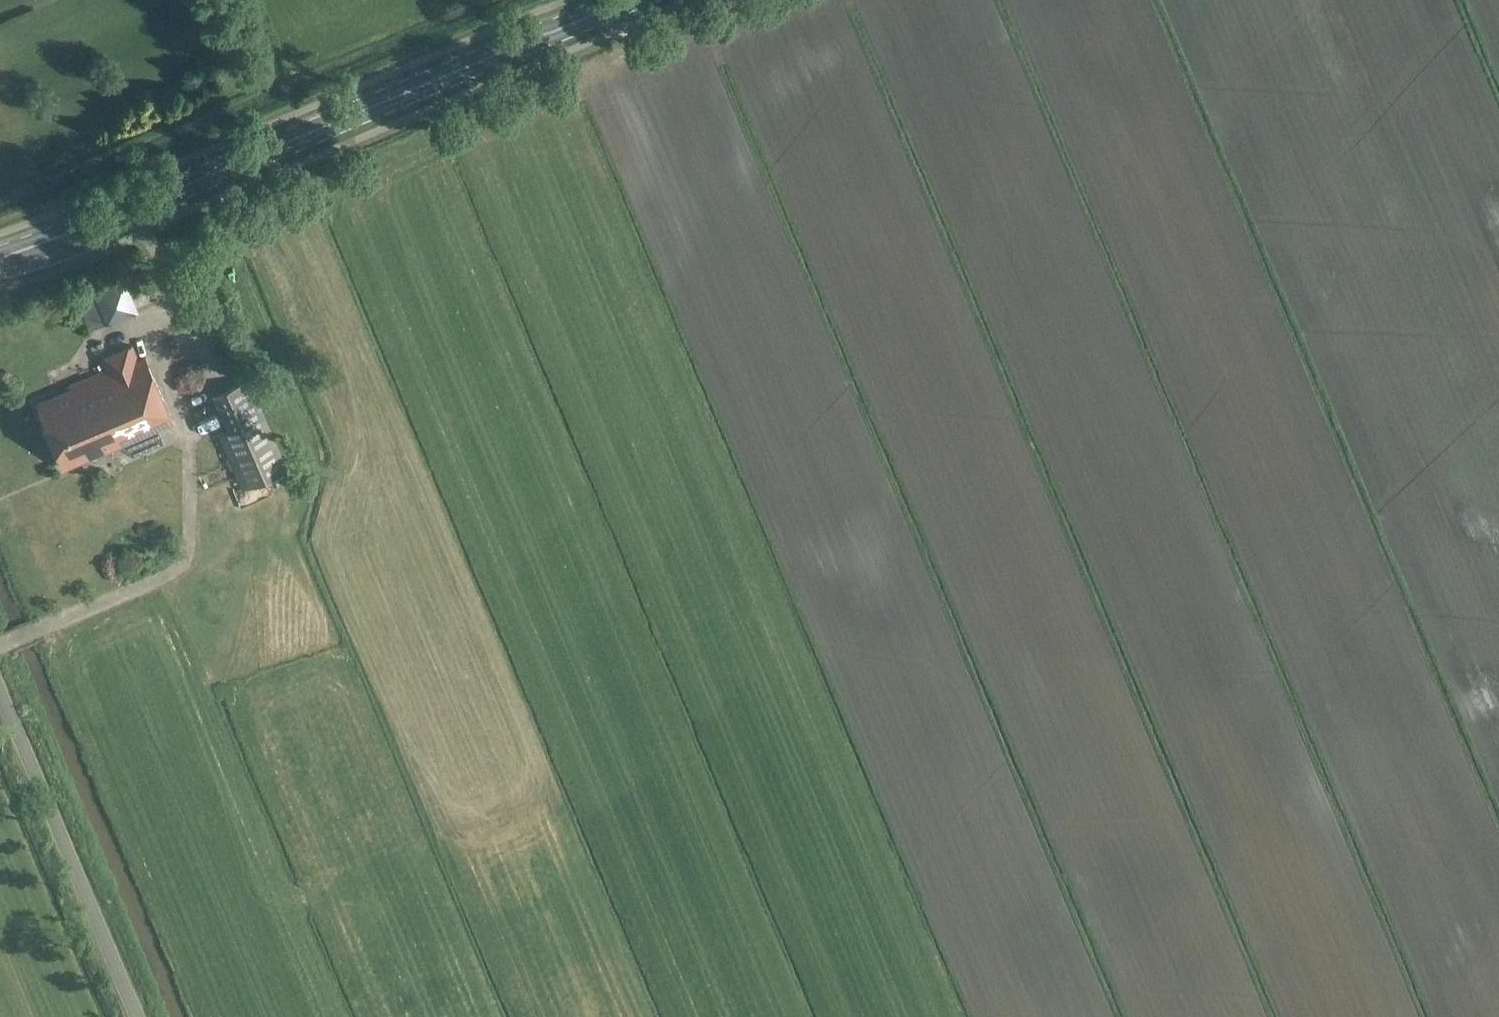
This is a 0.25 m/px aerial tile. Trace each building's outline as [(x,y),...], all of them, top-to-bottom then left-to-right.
[(91,289),(105,323),(135,310),(121,276),(91,289)] [(36,404),(64,467),(173,419),(145,356),(137,359),(130,344),(101,357),(107,371),(70,387),(70,389),(36,404)] [(213,394),(228,429),(218,434),(242,488),(286,468),(247,379),(213,394)]
